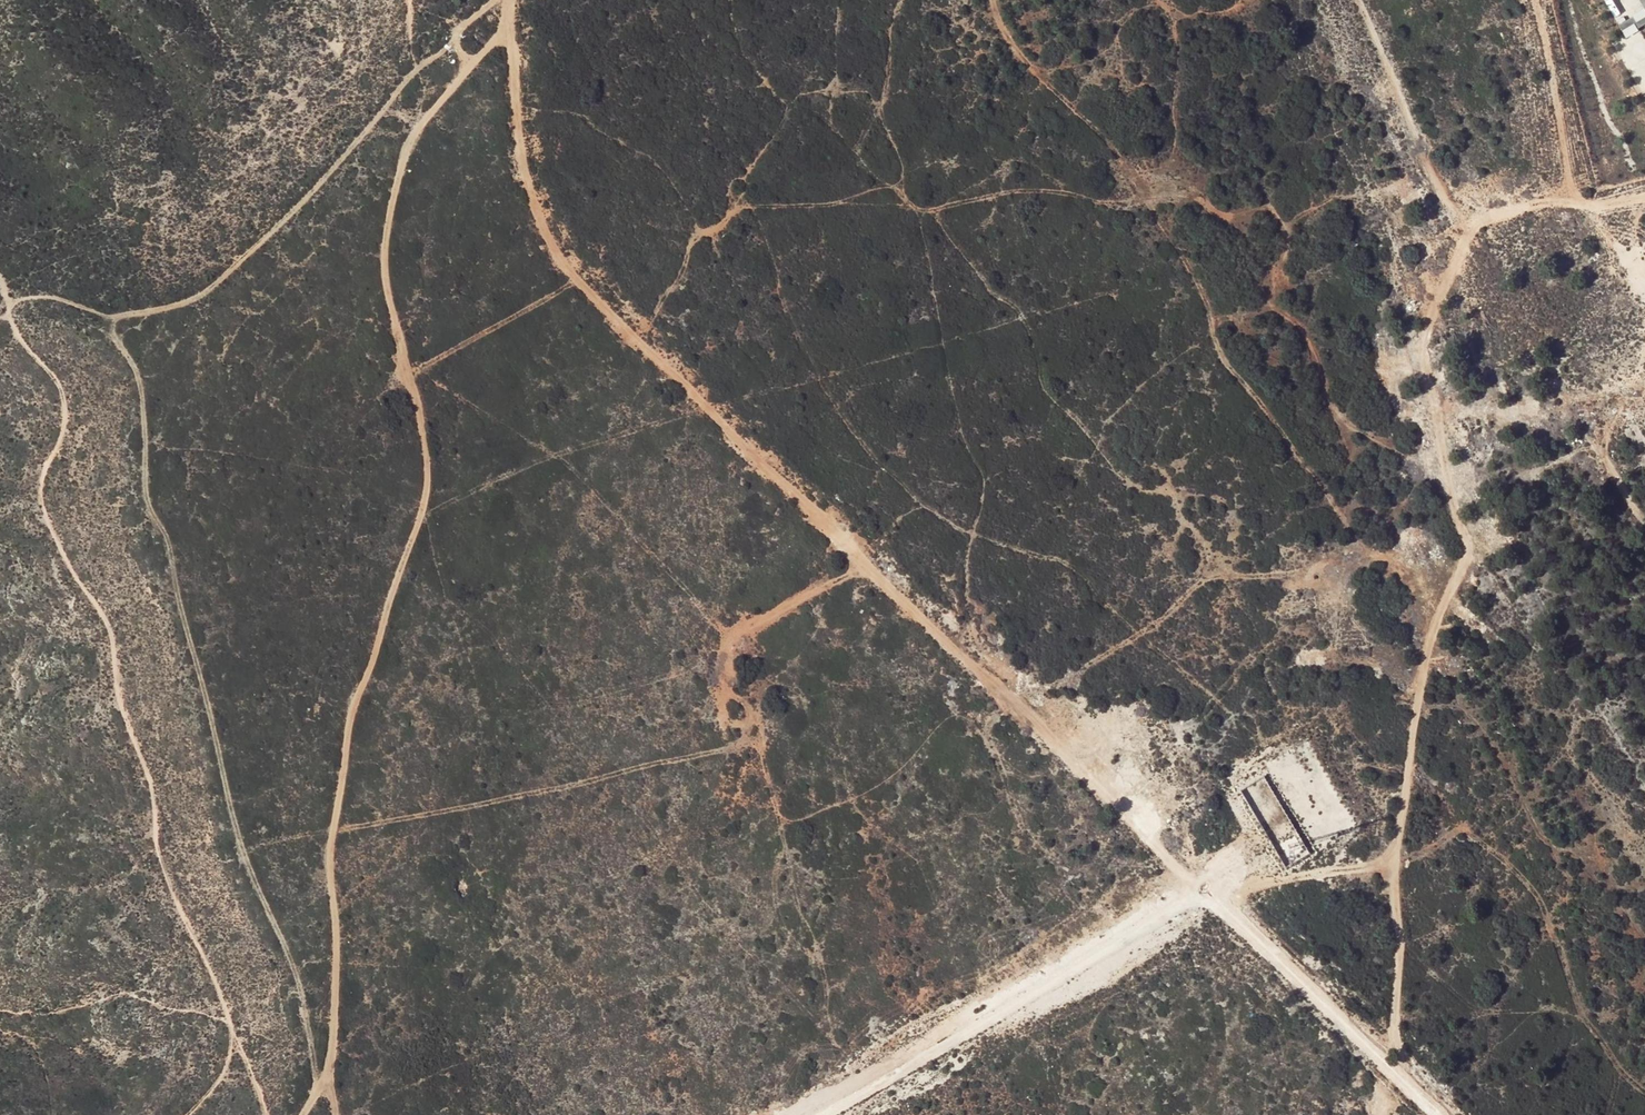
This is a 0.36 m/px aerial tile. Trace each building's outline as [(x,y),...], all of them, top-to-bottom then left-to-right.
[(1635,21),(1644,15),(1644,9),(1644,8),(1632,15),(1633,17),(1635,21)] [(1637,28),(1644,24),(1644,15),(1635,21),(1633,17),(1619,25),(1623,31),(1635,24),(1637,28)] [(1626,37),(1638,30),(1637,28),(1635,24),(1623,31),(1626,37)]
